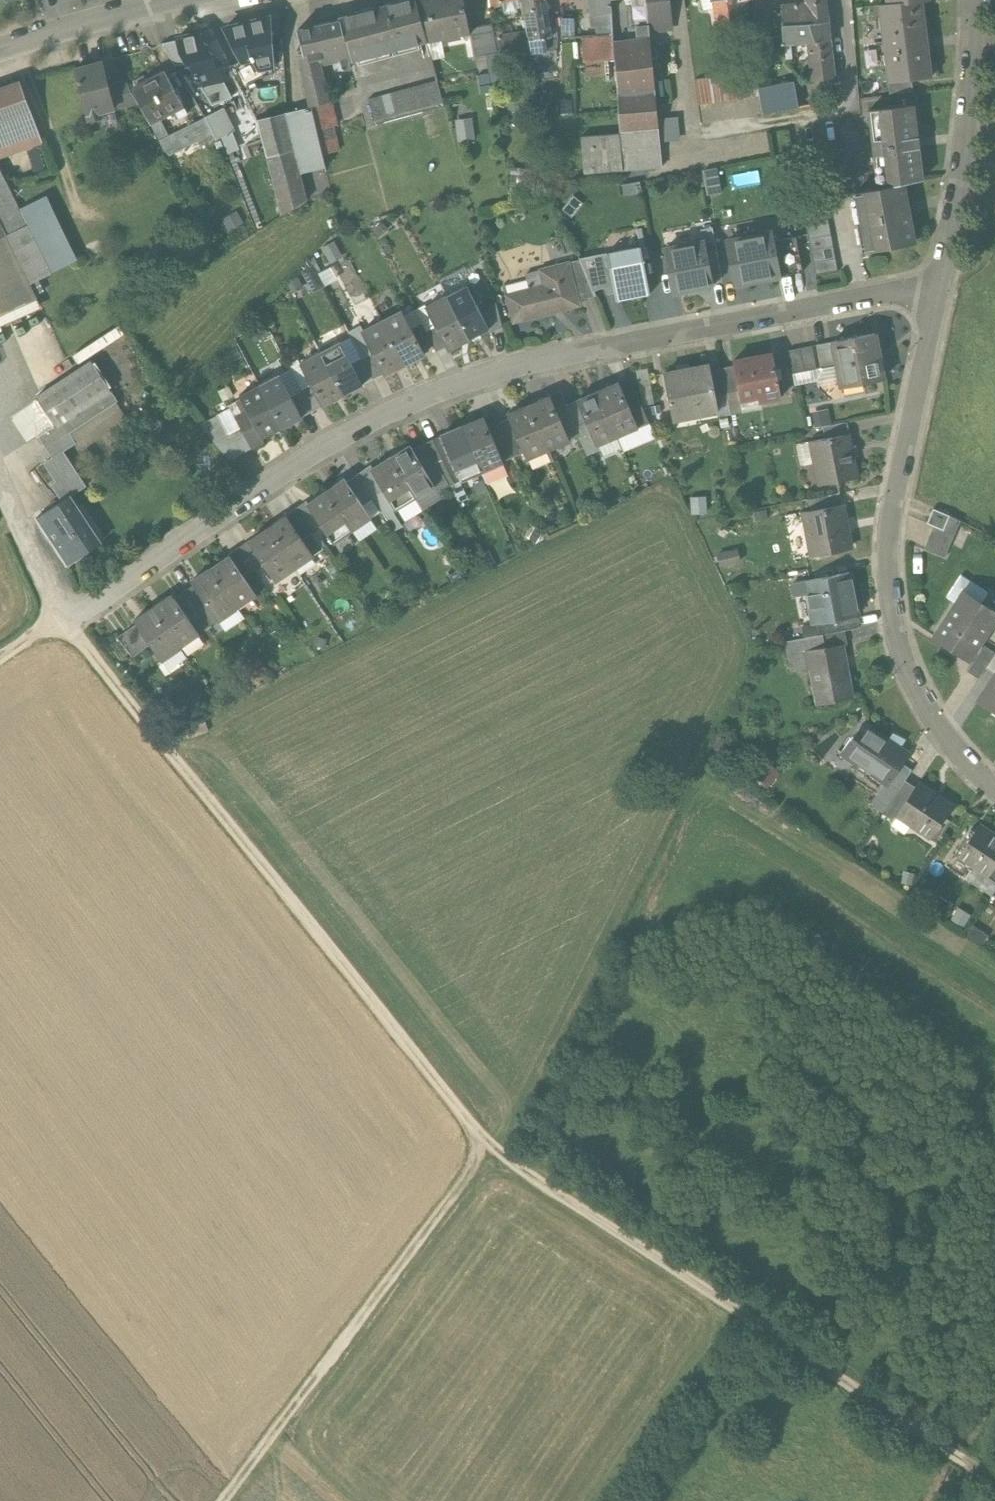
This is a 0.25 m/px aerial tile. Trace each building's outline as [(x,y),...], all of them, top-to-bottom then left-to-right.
[(427,42),(416,0),(410,0),(404,1),(338,19),(339,23),(342,22),(350,58),(349,59),(349,60),(427,42)] [(470,35),(469,29),(464,0),(416,0),(427,42),(428,45),(470,35)] [(544,0),(518,0),(525,32),(529,52),(544,50),(543,44),(543,40),(555,38),(554,29),(549,30),(544,0)] [(594,16),(611,13),(609,0),(591,0),(594,16)] [(646,4),(648,26),(668,24),(666,0),(645,0),(646,4)] [(739,0),(720,0),(714,1),(721,45),(745,41),(739,2),(739,0)] [(805,7),(779,9),(781,27),(828,23),(826,5),(825,0),(804,0),(805,7)] [(929,65),(922,3),(887,7),(886,5),(878,6),(880,20),(883,20),(889,66),(886,66),(888,84),(910,81),(931,79),(931,77),(930,77),(928,65),(929,65)] [(575,17),(561,18),(563,38),(576,37),(575,17)] [(273,76),(274,76),(272,46),(270,18),(225,29),(242,62),(243,63),(252,58),(253,62),(255,61),(264,78),(273,76)] [(350,58),(342,22),(339,23),(312,29),(319,53),(330,51),(333,63),(340,61),(342,70),(351,68),(349,60),(349,59),(350,58)] [(831,41),(828,23),(781,27),(784,46),(831,41)] [(498,52),(492,24),(481,27),(486,55),(498,52)] [(486,55),(481,27),(469,29),(470,35),(474,57),(486,55)] [(641,41),(649,40),(648,28),(640,29),(640,36),(641,41)] [(319,53),(312,29),(299,32),(303,54),(300,55),(307,87),(325,82),(321,65),(333,63),(330,51),(319,53)] [(501,57),(529,52),(525,32),(501,36),(496,38),(497,39),(501,57)] [(223,83),(219,70),(216,71),(213,57),(211,57),(208,47),(205,48),(202,34),(180,40),(180,41),(183,55),(189,64),(193,63),(197,80),(199,79),(202,88),(223,83)] [(613,59),(612,44),(611,36),(581,38),(582,61),(585,61),(585,65),(591,65),(591,61),(613,59)] [(783,39),(751,43),(753,57),(784,54),(783,39)] [(658,128),(649,40),(641,41),(636,42),(628,43),(637,130),(658,128)] [(176,67),(189,64),(183,55),(180,41),(164,45),(176,67)] [(831,41),(809,44),(813,80),(835,77),(831,41)] [(637,130),(628,43),(612,44),(613,59),(620,132),(637,130)] [(286,80),(284,45),(272,46),(274,76),(273,76),(273,81),(286,80)] [(242,89),(264,78),(255,61),(253,62),(252,58),(243,63),(242,62),(232,67),(242,89)] [(101,63),(74,70),(87,123),(104,119),(102,113),(113,110),(107,86),(101,63)] [(242,89),(232,67),(231,67),(219,70),(223,83),(202,88),(214,105),(245,93),(242,89)] [(697,107),(759,96),(758,90),(755,71),(694,81),(697,107)] [(177,120),(186,115),(164,73),(148,81),(143,78),(135,81),(135,88),(132,90),(150,124),(173,112),(177,120)] [(107,86),(113,110),(138,104),(126,81),(107,86)] [(438,81),(369,98),(374,121),(444,104),(438,81)] [(910,81),(888,84),(889,95),(912,93),(910,81)] [(329,103),(325,82),(307,87),(311,109),(313,109),(313,107),(329,103)] [(759,96),(763,116),(799,109),(794,83),(758,90),(759,96)] [(31,116),(20,85),(0,92),(0,126),(31,116)] [(337,140),(329,103),(313,107),(313,109),(320,143),(337,140)] [(868,111),(879,189),(903,185),(923,181),(912,106),(868,111)] [(326,169),(320,143),(313,109),(311,109),(290,115),(301,175),(326,169)] [(217,141),(229,134),(219,113),(205,120),(217,141)] [(300,175),(301,175),(290,115),(259,123),(273,182),(300,175)] [(0,126),(0,155),(40,141),(31,116),(0,126)] [(201,149),(217,141),(205,120),(159,143),(171,166),(190,156),(186,147),(198,141),(201,149)] [(637,130),(620,132),(583,134),(585,175),(661,169),(658,128),(637,130)] [(306,200),(300,175),(273,182),(281,216),(306,200)] [(29,284),(48,275),(0,179),(0,226),(6,237),(29,284)] [(914,244),(903,185),(879,189),(856,194),(867,252),(914,244)] [(802,205),(815,275),(838,271),(825,201),(802,205)] [(665,234),(667,245),(697,238),(694,227),(665,234)] [(771,234),(728,242),(736,286),(779,278),(771,234)] [(6,237),(0,240),(0,316),(38,300),(29,284),(6,237)] [(795,238),(773,242),(779,278),(802,273),(795,238)] [(714,240),(703,243),(710,277),(721,275),(714,240)] [(703,243),(665,250),(674,294),(688,291),(689,295),(710,291),(709,287),(712,287),(703,243)] [(641,248),(607,254),(616,301),(650,295),(641,248)] [(607,254),(580,259),(594,292),(612,284),(607,254)] [(574,287),(589,283),(580,261),(569,264),(574,287)] [(507,298),(514,324),(515,324),(514,323),(537,317),(538,318),(553,314),(552,309),(578,302),(574,287),(569,264),(540,271),(545,288),(531,292),(532,295),(509,301),(509,297),(507,298)] [(448,298),(470,340),(489,330),(490,330),(481,312),(468,287),(448,298)] [(448,298),(428,308),(437,325),(448,347),(450,351),(470,340),(448,298)] [(481,312),(490,330),(489,330),(491,335),(503,329),(497,304),(481,312)] [(382,322),(404,365),(424,354),(402,312),(382,322)] [(79,362),(124,331),(117,322),(72,353),(79,362)] [(382,322),(364,332),(386,374),(404,365),(382,322)] [(437,353),(448,347),(437,325),(426,331),(437,353)] [(385,373),(361,328),(350,334),(373,379),(385,373)] [(883,380),(875,335),(833,343),(837,367),(841,388),(883,380)] [(321,354),(343,396),(364,385),(363,384),(352,363),(342,343),(321,354)] [(816,346),(821,370),(837,367),(833,343),(816,346)] [(812,347),(789,351),(793,374),(816,369),(812,347)] [(772,353),(732,361),(733,366),(739,394),(740,400),(758,397),(759,402),(781,398),(772,353)] [(321,354),(301,364),(312,386),(323,407),(343,396),(321,354)] [(352,363),(363,384),(373,379),(362,358),(352,363)] [(52,485),(62,501),(70,496),(71,497),(87,487),(64,452),(77,444),(70,433),(118,402),(91,362),(36,398),(56,428),(40,438),(53,458),(44,464),(56,482),(52,485)] [(709,366),(663,374),(672,419),(673,419),(673,416),(698,411),(699,414),(717,411),(715,397),(710,370),(709,366)] [(739,394),(733,366),(722,368),(727,395),(727,396),(739,394)] [(727,395),(722,368),(710,370),(715,397),(727,395)] [(260,387),(282,429),(303,419),(302,418),(292,398),(280,376),(260,387)] [(619,384),(629,406),(640,401),(630,380),(619,384)] [(599,393),(617,437),(638,428),(629,406),(619,384),(599,393)] [(312,412),(323,407),(312,386),(302,392),(312,412)] [(282,429),(260,387),(240,397),(249,414),(238,420),(242,428),(251,445),(253,445),(282,429)] [(302,418),(312,412),(302,392),(292,398),(302,418)] [(567,407),(560,393),(550,397),(556,412),(567,407)] [(599,393),(578,402),(588,424),(597,446),(617,437),(599,393)] [(565,434),(556,412),(550,397),(529,406),(548,450),(569,441),(565,434)] [(77,444),(82,452),(88,448),(128,421),(118,402),(70,433),(77,444)] [(588,424),(578,402),(567,407),(576,429),(588,424)] [(529,406),(508,415),(510,419),(524,452),(527,459),(548,450),(529,406)] [(231,407),(200,423),(214,442),(242,428),(238,420),(231,407)] [(576,429),(567,407),(556,412),(565,434),(576,429)] [(502,462),(513,457),(499,424),(494,413),(482,418),(482,419),(484,419),(502,462)] [(503,463),(502,462),(484,419),(482,419),(463,428),(482,472),(503,463)] [(524,452),(510,419),(499,424),(513,457),(524,452)] [(128,421),(88,448),(100,467),(140,440),(128,421)] [(251,445),(242,428),(214,442),(230,461),(255,449),(253,445),(251,445)] [(443,436),(442,436),(461,480),(461,481),(482,472),(463,428),(443,436)] [(857,477),(849,435),(850,435),(849,434),(805,442),(805,443),(811,442),(819,484),(816,484),(817,486),(858,478),(858,476),(857,477)] [(442,436),(443,436),(443,435),(423,445),(436,465),(437,465),(449,486),(461,480),(442,436)] [(436,465),(423,445),(413,450),(425,471),(436,465)] [(425,471),(413,450),(410,446),(391,458),(416,499),(422,509),(441,498),(438,492),(449,486),(437,465),(436,465),(425,471)] [(373,469),(372,469),(384,491),(396,510),(416,499),(391,458),(373,469)] [(384,491),(372,469),(373,469),(371,466),(357,476),(372,499),(384,491)] [(357,476),(347,483),(362,506),(372,499),(357,476)] [(326,492),(353,532),(371,519),(362,506),(347,483),(344,479),(326,492)] [(309,503),(307,505),(322,527),(334,544),(353,532),(326,492),(309,503)] [(810,512),(842,506),(840,494),(807,500),(810,512)] [(62,501),(35,519),(66,566),(98,545),(76,511),(79,509),(71,497),(70,496),(62,501)] [(322,527),(307,505),(309,503),(308,501),(296,509),(312,534),(322,527)] [(851,548),(842,506),(810,512),(804,513),(812,556),(851,548)] [(312,534),(296,509),(284,517),(284,518),(286,517),(302,540),(312,534)] [(949,517),(932,509),(926,524),(933,527),(943,531),(949,517)] [(787,514),(791,532),(802,529),(799,511),(787,514)] [(302,540),(286,517),(284,518),(267,529),(295,569),(313,556),(302,540)] [(960,522),(952,518),(949,517),(943,531),(933,527),(923,550),(944,558),(960,522)] [(251,541),(249,542),(265,566),(276,582),(295,569),(267,529),(251,541)] [(265,566),(249,542),(251,541),(250,540),(238,548),(255,573),(265,566)] [(255,573),(238,548),(228,555),(229,556),(245,580),(255,573)] [(245,580),(229,556),(211,569),(238,609),(256,596),(245,580)] [(211,569),(192,582),(194,585),(208,606),(219,621),(238,609),(211,569)] [(858,616),(850,573),(806,581),(814,625),(817,624),(857,616),(858,616)] [(979,604),(986,593),(961,577),(947,598),(956,604),(961,597),(977,607),(979,604)] [(208,606),(194,585),(184,592),(198,613),(208,606)] [(188,619),(198,613),(184,592),(174,598),(188,619)] [(154,608),(181,648),(199,635),(188,619),(174,598),(172,596),(154,608)] [(994,618),(994,615),(979,604),(977,607),(961,597),(956,604),(934,637),(950,648),(949,649),(967,661),(994,618)] [(154,608),(135,621),(137,625),(151,644),(162,661),(181,648),(154,608)] [(860,628),(857,616),(817,624),(819,636),(823,636),(845,631),(860,628)] [(814,625),(801,628),(804,639),(819,636),(817,624),(814,625)] [(133,657),(151,644),(137,625),(118,638),(133,657)] [(848,646),(845,631),(823,636),(825,648),(842,644),(843,646),(848,646)] [(784,643),(789,670),(809,666),(806,651),(825,648),(823,636),(819,636),(804,639),(784,643)] [(825,648),(806,651),(809,666),(810,670),(811,670),(818,705),(853,699),(843,646),(842,644),(825,648)] [(994,655),(983,647),(965,673),(978,681),(986,669),(994,655)] [(986,669),(994,675),(994,655),(986,669)] [(978,701),(994,712),(994,676),(978,701)] [(852,737),(841,754),(857,765),(858,764),(889,785),(902,765),(909,754),(864,724),(854,738),(852,737)] [(912,771),(902,765),(889,785),(898,791),(905,782),(912,771)] [(915,789),(905,782),(898,791),(883,814),(894,821),(900,811),(915,789)] [(915,789),(900,811),(915,821),(911,826),(930,838),(948,809),(930,797),(932,795),(917,785),(915,789)] [(953,853),(944,865),(965,879),(966,879),(973,868),(986,877),(987,878),(994,866),(994,836),(978,825),(958,856),(953,853)] [(987,878),(986,877),(983,881),(994,888),(994,866),(987,878)] [(966,879),(992,896),(993,895),(994,891),(994,888),(983,881),(986,877),(973,868),(966,879)] [(967,915),(957,909),(950,921),(960,927),(967,915)] [(972,927),(965,938),(980,947),(987,937),(972,927)]
